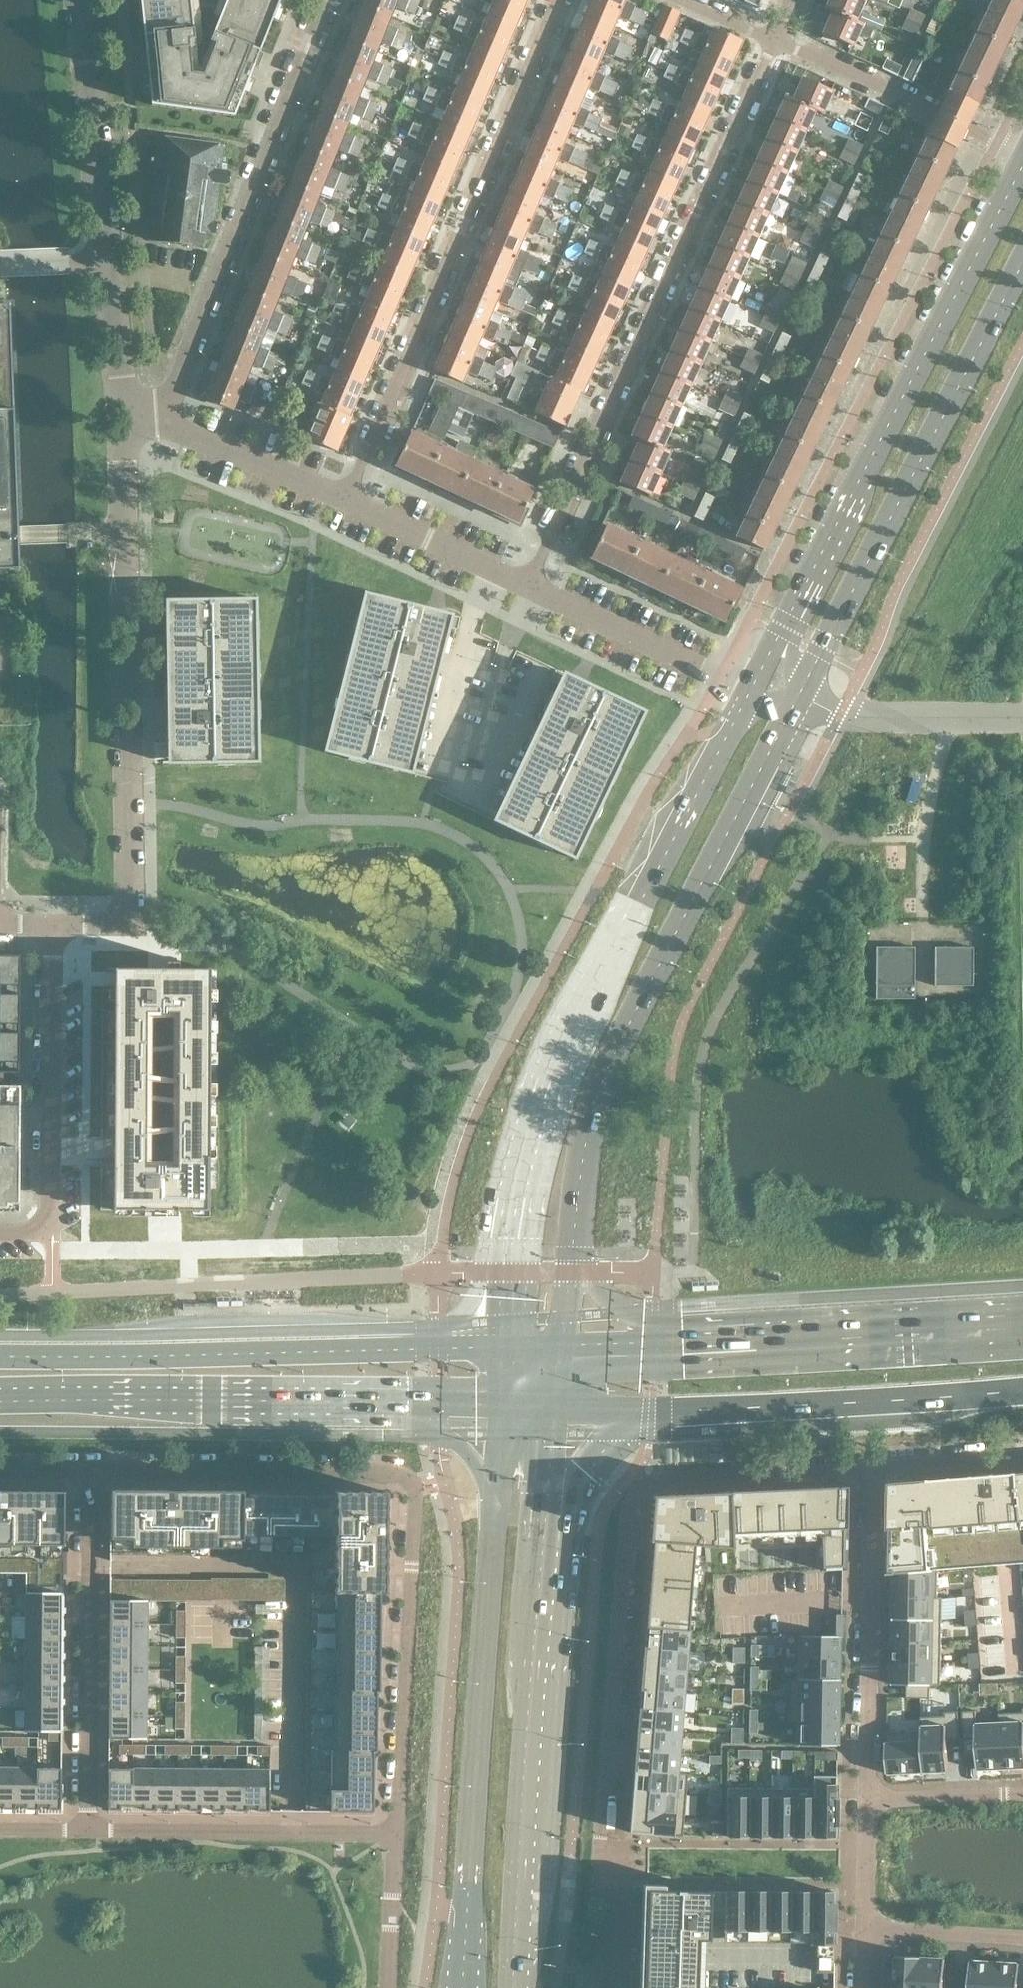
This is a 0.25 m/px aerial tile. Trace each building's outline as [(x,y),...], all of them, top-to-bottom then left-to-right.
[(143,33),(193,28),(190,0),(140,0),(143,33)] [(214,31),(260,49),(280,0),(226,0),(214,31)] [(418,6),(417,5),(408,2),(404,0),(364,0),(362,4),(392,16),(395,7),(414,14),(418,6)] [(480,0),(491,4),(487,14),(515,26),(522,8),(503,0),(480,0)] [(522,8),(526,0),(503,0),(522,8)] [(586,14),(614,26),(618,17),(640,26),(643,17),(632,13),(621,8),(602,0),(592,0),(586,14)] [(621,8),(632,13),(643,17),(646,9),(625,0),(602,0),(621,8)] [(833,11),(844,16),(845,15),(856,20),(865,0),(830,0),(827,6),(834,10),(833,11)] [(933,13),(943,18),(952,0),(939,0),(933,13)] [(1022,3),(1022,0),(991,0),(988,6),(1015,20),(1022,3)] [(362,4),(355,22),(394,37),(403,41),(406,32),(397,29),(388,25),(392,16),(362,4)] [(663,4),(651,33),(656,35),(668,41),(680,12),(663,4)] [(988,6),(968,48),(995,62),(1015,20),(988,6)] [(910,8),(905,18),(920,25),(925,15),(910,8)] [(833,11),(825,31),(854,44),(859,34),(868,38),(873,27),(859,21),(856,20),(845,15),(844,16),(833,11)] [(885,22),(863,12),(859,21),(873,27),(881,30),(885,22)] [(455,21),(469,28),(507,44),(515,26),(487,14),(482,24),(472,20),(472,21),(458,15),(455,21)] [(586,14),(578,32),(606,44),(617,48),(628,53),(632,45),(620,40),(610,35),(614,26),(586,14)] [(942,19),(934,15),(926,32),(934,36),(942,19)] [(916,34),(920,25),(905,18),(901,27),(916,34)] [(453,28),(466,34),(465,36),(475,40),(471,50),(500,62),(507,44),(469,28),(455,21),(453,28)] [(355,22),(348,40),(377,51),(381,42),(391,46),(399,50),(403,41),(394,37),(355,22)] [(694,40),(705,45),(733,58),(741,39),(714,27),(712,29),(705,26),(702,34),(699,32),(698,34),(685,28),(682,34),(694,40)] [(193,28),(143,33),(151,105),(234,117),(260,49),(214,31),(209,42),(215,44),(203,75),(192,74),(188,41),(194,40),(193,28)] [(606,44),(578,32),(570,51),(598,63),(602,52),(613,57),(624,62),(628,53),(617,48),(606,44)] [(647,41),(652,43),(656,35),(651,33),(647,41)] [(701,53),(697,63),(725,76),(733,58),(705,45),(694,40),(682,34),(679,41),(692,47),(691,49),(701,53)] [(348,40),(341,58),(352,62),(380,73),(389,77),(393,69),(383,65),(383,64),(374,61),(377,51),(348,40)] [(647,41),(640,58),(645,60),(652,43),(647,41)] [(923,88),(946,99),(940,113),(965,125),(995,62),(968,48),(950,86),(929,76),(923,88)] [(440,58),(454,63),(492,80),(500,62),(471,50),(467,59),(457,55),(457,56),(444,50),(440,58)] [(570,51),(563,67),(591,79),(615,89),(617,83),(604,77),(605,75),(594,71),(598,63),(570,51)] [(902,78),(912,83),(923,59),(913,55),(902,78)] [(339,62),(334,76),(363,87),(367,78),(376,82),(376,81),(391,87),(395,79),(389,77),(380,73),(352,62),(341,58),(339,62)] [(438,64),(451,69),(450,71),(460,75),(456,85),(484,97),(492,80),(454,63),(440,58),(438,64)] [(886,58),(881,68),(896,75),(900,65),(886,58)] [(725,76),(697,63),(693,71),(683,67),(682,69),(669,63),(666,70),(678,75),(717,93),(725,76)] [(563,67),(556,85),(583,97),(587,88),(598,92),(599,90),(612,96),(615,89),(591,79),(563,67)] [(685,89),(681,98),(709,111),(717,93),(689,81),(678,75),(666,70),(663,76),(677,82),(675,85),(685,89)] [(334,76),(327,93),(376,113),(379,104),(369,100),(359,96),(363,87),(334,76)] [(803,77),(794,99),(804,103),(804,104),(816,110),(823,113),(833,90),(803,77)] [(425,92),(439,99),(477,115),(484,97),(456,85),(452,95),(442,90),(441,92),(428,86),(425,92)] [(556,85),(548,103),(576,115),(599,125),(602,118),(589,113),(590,111),(579,106),(583,97),(556,85)] [(423,99),(436,105),(435,107),(445,111),(441,120),(469,132),(477,115),(439,99),(425,92),(423,99)] [(327,93),(320,111),(349,123),(352,114),(362,118),(362,117),(372,121),(376,113),(327,93)] [(787,95),(777,117),(806,130),(816,110),(804,104),(804,103),(794,99),(787,95)] [(882,104),(868,97),(864,107),(877,114),(882,104)] [(662,110),(673,115),(701,128),(709,111),(681,98),(677,107),(667,103),(666,105),(653,98),(650,105),(662,110)] [(548,103),(540,121),(568,133),(572,123),(583,127),(584,126),(596,132),(599,125),(576,115),(548,103)] [(670,124),(665,133),(693,146),(701,128),(673,115),(662,110),(650,105),(647,111),(661,117),(660,119),(670,124)] [(889,107),(878,130),(887,134),(898,111),(889,107)] [(364,140),(345,132),(349,123),(320,111),(313,129),(351,144),(361,148),(364,140)] [(927,135),(907,175),(935,188),(965,125),(940,113),(929,136),(927,135)] [(777,117),(767,138),(797,151),(806,130),(777,117)] [(410,128),(423,134),(462,150),(469,132),(441,120),(437,130),(427,126),(426,127),(413,122),(410,128)] [(540,121),(533,138),(571,155),(584,160),(587,154),(574,148),(575,146),(564,142),(568,133),(540,121)] [(619,133),(599,125),(596,132),(616,140),(619,133)] [(631,129),(622,126),(619,133),(627,137),(631,129)] [(407,134),(421,140),(420,142),(430,147),(426,156),(454,168),(462,150),(423,134),(410,128),(407,134)] [(313,129),(305,147),(335,159),(338,150),(348,153),(357,156),(361,148),(351,144),(313,129)] [(634,140),(647,146),(685,163),(693,146),(665,133),(661,142),(651,138),(650,140),(637,133),(634,140)] [(152,155),(151,159),(151,160),(147,159),(146,173),(154,174),(149,211),(147,211),(145,225),(154,226),(152,241),(204,247),(206,232),(215,233),(217,220),(214,220),(219,183),(228,184),(230,170),(226,170),(227,165),(222,164),(224,145),(160,136),(157,155),(152,155)] [(533,138),(525,156),(553,168),(557,159),(568,163),(569,161),(582,167),(584,160),(571,155),(533,138)] [(767,138),(758,159),(787,172),(797,151),(767,138)] [(848,138),(844,147),(859,154),(863,145),(862,144),(848,138)] [(631,147),(644,153),(644,154),(654,159),(649,168),(677,181),(685,163),(647,146),(634,140),(631,147)] [(305,147),(298,165),(337,181),(347,184),(350,176),(340,172),(341,171),(331,168),(335,159),(305,147)] [(854,164),(859,154),(844,147),(839,157),(854,164)] [(395,163),(408,169),(447,186),(454,168),(426,156),(422,165),(412,161),(411,163),(398,157),(395,163)] [(525,156),(518,174),(556,190),(569,196),(572,189),(559,184),(560,182),(549,177),(553,168),(525,156)] [(758,159),(748,180),(778,194),(787,172),(758,159)] [(601,168),(584,160),(582,167),(590,170),(590,171),(598,175),(601,168)] [(392,170),(406,176),(405,178),(415,182),(411,191),(439,203),(447,186),(408,169),(395,163),(392,170)] [(298,165),(291,183),(320,194),(324,185),(334,189),(343,192),(347,184),(337,181),(298,165)] [(618,175),(631,181),(669,198),(677,181),(649,168),(645,177),(635,172),(634,175),(621,169),(618,175)] [(855,199),(866,177),(855,172),(845,194),(855,199)] [(518,174),(510,192),(538,204),(542,194),(553,199),(553,197),(567,202),(569,196),(556,190),(518,174)] [(616,181),(628,188),(628,189),(638,194),(634,203),(661,216),(669,198),(631,181),(618,175),(616,181)] [(935,188),(907,175),(888,215),(916,228),(935,188)] [(748,180),(739,201),(768,215),(778,194),(748,180)] [(839,196),(844,187),(829,180),(824,189),(839,196)] [(291,183),(284,200),(323,216),(333,220),(350,226),(354,219),(317,203),(320,194),(291,183)] [(824,189),(819,199),(835,206),(839,196),(824,189)] [(380,199),(393,205),(432,221),(439,203),(411,191),(407,200),(397,196),(396,198),(383,192),(380,199)] [(576,191),(573,198),(587,203),(590,197),(576,191)] [(510,192),(503,209),(554,232),(557,225),(544,219),(545,217),(534,213),(538,204),(510,192)] [(845,194),(835,215),(846,220),(855,199),(845,194)] [(377,205),(390,211),(389,213),(400,218),(396,227),(424,239),(432,221),(393,205),(380,199),(377,205)] [(284,200),(277,218),(306,230),(310,221),(329,228),(333,220),(323,216),(284,200)] [(739,201),(729,223),(758,236),(768,215),(739,201)] [(603,211),(615,216),(653,233),(661,216),(634,203),(629,212),(619,208),(618,210),(606,204),(603,211)] [(503,209),(495,227),(523,239),(527,230),(537,234),(550,240),(554,232),(503,209)] [(600,217),(612,223),(611,225),(622,229),(617,239),(645,251),(653,233),(615,216),(603,211),(600,217)] [(888,215),(869,255),(897,268),(916,228),(888,215)] [(277,218),(270,236),(324,258),(327,250),(312,243),(303,239),(306,230),(277,218)] [(819,238),(823,228),(808,221),(803,231),(819,238)] [(729,223),(719,244),(749,257),(758,236),(729,223)] [(365,235),(378,240),(416,257),(424,239),(396,227),(392,237),(382,232),(381,233),(368,228),(365,235)] [(495,227),(487,245),(526,261),(539,267),(542,260),(529,255),(529,253),(519,248),(523,239),(495,227)] [(350,235),(376,246),(375,249),(385,253),(381,262),(409,274),(416,257),(378,240),(365,235),(352,229),(350,235)] [(803,231),(799,240),(814,247),(819,238),(803,231)] [(781,234),(776,244),(777,244),(786,249),(791,238),(781,234)] [(270,236),(263,254),(292,266),(296,256),(305,260),(320,266),(324,258),(270,236)] [(820,252),(828,255),(836,239),(828,236),(820,252)] [(586,245),(599,252),(637,269),(645,251),(617,239),(613,248),(603,243),(602,245),(589,239),(586,245)] [(719,244),(710,265),(739,278),(749,257),(719,244)] [(786,249),(777,244),(772,255),(784,260),(789,250),(786,249)] [(487,245),(480,262),(508,274),(512,265),(522,270),(523,268),(536,273),(539,267),(526,261),(487,245)] [(599,252),(586,245),(583,252),(596,258),(591,269),(629,286),(637,269),(599,252)] [(263,254),(256,272),(294,287),(304,291),(308,283),(298,279),(288,275),(292,266),(263,254)] [(818,280),(828,259),(817,254),(807,275),(818,280)] [(850,295),(877,308),(897,268),(869,255),(850,294),(850,295)] [(350,270),(363,276),(401,292),(409,274),(381,262),(377,272),(366,267),(366,269),(353,264),(350,270)] [(480,262),(472,280),(511,296),(524,302),(527,295),(514,290),(514,288),(504,284),(508,274),(480,262)] [(799,280),(803,270),(788,263),(783,273),(799,280)] [(710,265),(700,286),(729,300),(739,278),(710,265)] [(621,304),(629,286),(591,269),(587,280),(573,273),(570,280),(583,287),(621,304)] [(347,277),(360,282),(360,284),(370,288),(366,298),(394,310),(401,292),(363,276),(350,270),(347,277)] [(256,272),(249,290),(278,301),(281,292),(291,296),(291,295),(301,299),(304,291),(294,287),(256,272)] [(783,273),(779,282),(795,289),(799,280),(783,273)] [(807,275),(797,297),(807,302),(818,280),(807,275)] [(472,280),(465,298),(493,310),(497,301),(521,311),(536,316),(539,309),(524,302),(511,296),(472,280)] [(576,291),(580,295),(590,300),(586,309),(614,321),(621,304),(583,287),(570,280),(567,287),(576,291)] [(700,286),(691,308),(720,321),(729,300),(700,286)] [(249,290),(242,307),(290,327),(293,319),(283,315),(284,314),(274,310),(278,301),(249,290)] [(850,295),(831,335),(858,348),(877,308),(850,295)] [(334,306),(348,311),(386,328),(394,310),(366,298),(361,308),(351,303),(351,304),(338,299),(334,306)] [(465,298),(457,316),(509,338),(512,331),(488,321),(493,310),(465,298)] [(20,569),(18,535),(10,304),(0,304),(0,570),(20,569)] [(778,322),(783,311),(768,304),(763,315),(778,322)] [(332,312),(345,318),(344,319),(355,324),(350,333),(379,345),(386,328),(348,311),(334,306),(332,312)] [(242,307),(234,325),(273,341),(277,332),(287,335),(290,327),(242,307)] [(691,308),(681,329),(710,342),(720,321),(691,308)] [(554,316),(567,322),(606,339),(614,321),(586,309),(581,318),(571,313),(571,315),(558,309),(554,316)] [(539,311),(535,319),(542,322),(545,314),(539,311)] [(763,315),(759,323),(774,330),(778,322),(763,315)] [(457,316),(450,333),(478,345),(482,336),(492,341),(493,339),(506,344),(509,338),(457,316)] [(551,322),(564,328),(563,330),(574,335),(570,344),(597,357),(606,339),(567,322),(554,316),(551,322)] [(234,325),(227,343),(276,363),(279,354),(270,350),(273,341),(234,325)] [(681,329),(671,350),(701,363),(706,351),(714,355),(719,345),(710,342),(681,329)] [(512,331),(509,338),(523,344),(524,344),(526,337),(512,331)] [(320,342),(333,347),(371,363),(379,345),(350,333),(346,343),(336,339),(336,340),(323,335),(320,342)] [(484,359),(474,355),(478,345),(450,333),(442,351),(494,373),(497,366),(484,361),(484,359)] [(780,360),(791,338),(780,333),(770,355),(780,360)] [(831,335),(812,375),(839,388),(858,348),(831,335)] [(317,348),(330,353),(329,355),(339,360),(335,369),(364,381),(371,363),(333,347),(320,342),(317,348)] [(227,343),(220,362),(249,374),(253,363),(263,367),(273,371),(276,363),(227,343)] [(523,344),(516,360),(523,363),(530,347),(524,344),(523,344)] [(538,351),(551,357),(590,374),(597,357),(570,344),(565,353),(555,348),(555,350),(541,344),(538,351)] [(758,364),(763,353),(748,346),(743,357),(758,364)] [(671,350),(662,371),(691,384),(701,363),(671,350)] [(494,373),(442,351),(434,369),(462,381),(463,377),(464,377),(467,372),(477,376),(478,374),(491,380),(494,373)] [(535,358),(548,364),(547,366),(558,370),(554,378),(579,390),(580,390),(582,391),(590,374),(551,357),(538,351),(535,358)] [(770,355),(758,381),(768,386),(780,360),(770,355)] [(754,373),(758,364),(743,357),(739,366),(754,373)] [(516,377),(507,398),(516,402),(525,382),(532,385),(539,371),(523,363),(516,360),(510,375),(516,377)] [(220,362),(213,380),(242,391),(260,399),(264,392),(245,383),(249,374),(220,362)] [(305,377),(318,382),(356,398),(364,381),(335,369),(332,378),(322,373),(321,375),(307,370),(305,376),(305,377)] [(662,371),(652,392),(681,406),(691,384),(662,371)] [(802,395),(793,415),(820,428),(839,388),(812,375),(802,395)] [(550,376),(542,393),(544,394),(572,407),(579,390),(554,378),(550,376)] [(302,383),(315,389),(314,390),(324,394),(321,404),(349,416),(356,398),(318,382),(305,377),(302,383)] [(439,398),(446,383),(436,378),(429,394),(439,398)] [(213,380),(206,397),(234,409),(236,403),(237,404),(239,400),(257,407),(260,399),(242,391),(213,380)] [(456,387),(446,383),(439,398),(442,400),(449,403),(456,387)] [(456,387),(449,403),(458,406),(460,407),(467,391),(456,387)] [(723,399),(738,406),(744,395),(728,388),(723,399)] [(295,407),(300,396),(284,390),(279,401),(295,407)] [(467,391),(460,407),(470,412),(477,396),(467,391)] [(652,392),(642,414),(672,427),(681,406),(652,392)] [(544,394),(536,412),(564,424),(572,407),(544,394)] [(487,400),(477,396),(470,412),(471,412),(480,416),(487,400)] [(733,417),(738,406),(723,399),(718,409),(733,417)] [(410,432),(396,463),(457,492),(472,461),(478,447),(459,439),(453,452),(440,446),(453,419),(453,418),(458,406),(449,403),(442,400),(428,430),(425,428),(424,431),(416,427),(413,434),(410,432)] [(498,405),(487,400),(480,416),(491,420),(498,405)] [(311,431),(308,438),(335,449),(349,416),(321,404),(319,403),(309,430),(311,431)] [(508,409),(498,405),(491,420),(492,421),(501,425),(508,409)] [(453,418),(453,419),(466,424),(471,412),(470,412),(460,407),(458,406),(453,418)] [(508,409),(501,425),(507,427),(512,429),(518,414),(508,409)] [(742,440),(753,417),(742,412),(731,435),(742,440)] [(518,414),(512,429),(522,434),(529,418),(518,414)] [(642,414),(633,435),(641,438),(641,439),(650,443),(651,442),(663,447),(672,427),(642,414)] [(793,415),(773,455),(801,468),(820,428),(793,415)] [(529,418),(522,434),(532,438),(539,423),(529,418)] [(550,427),(539,423),(532,438),(543,442),(550,427)] [(491,424),(485,438),(497,443),(503,429),(491,424)] [(723,437),(727,427),(721,424),(717,434),(723,437)] [(543,442),(553,447),(560,432),(550,427),(543,442)] [(719,448),(723,438),(706,430),(702,440),(719,448)] [(731,435),(720,460),(730,465),(742,440),(731,435)] [(641,439),(631,460),(661,473),(671,451),(663,447),(651,442),(650,443),(641,439)] [(702,440),(698,450),(714,458),(719,448),(702,440)] [(773,455),(754,495),(782,508),(801,468),(773,455)] [(631,460),(621,481),(649,494),(651,490),(653,491),(661,473),(631,460)] [(472,461),(457,492),(519,521),(533,490),(524,485),(516,482),(472,461)] [(698,490),(702,480),(687,473),(682,483),(698,490)] [(682,483),(677,492),(694,499),(698,490),(682,483)] [(693,515),(703,520),(714,496),(704,491),(693,515)] [(640,498),(633,495),(628,506),(635,510),(640,498)] [(754,495),(735,535),(763,548),(782,508),(754,495)] [(640,498),(635,510),(643,513),(648,502),(640,498)] [(656,506),(648,502),(643,513),(651,517),(656,506)] [(656,506),(651,517),(659,521),(664,510),(656,506)] [(671,513),(664,510),(659,521),(666,524),(671,513)] [(164,511),(164,518),(173,519),(174,511),(164,511)] [(671,513),(666,524),(674,528),(680,517),(671,513)] [(594,540),(598,542),(591,556),(658,588),(673,557),(602,523),(594,540)] [(708,530),(699,526),(694,538),(703,542),(708,530)] [(718,535),(708,530),(703,542),(712,546),(718,535)] [(718,535),(712,546),(722,551),(727,539),(718,535)] [(727,539),(722,551),(731,555),(736,544),(727,539)] [(745,548),(736,544),(731,555),(740,559),(745,548)] [(740,559),(750,564),(755,553),(745,548),(740,559)] [(673,557),(658,588),(725,620),(732,605),(736,607),(743,591),(673,557)] [(400,770),(437,624),(440,612),(427,609),(364,593),(359,614),(357,614),(352,631),(354,632),(349,653),(347,652),(342,670),(345,671),(339,692),(337,691),(333,709),(335,709),(324,751),(348,757),(347,759),(364,763),(365,761),(400,770)] [(258,762),(256,599),(235,599),(195,600),(185,600),(175,600),(175,602),(175,607),(177,741),(177,743),(186,743),(186,760),(186,763),(258,762)] [(618,767),(627,748),(629,749),(637,732),(635,731),(644,711),(585,683),(574,678),(568,689),(504,825),(537,841),(536,843),(552,850),(553,848),(574,859),(593,820),(595,821),(603,804),(601,803),(610,784),(612,785),(620,768),(618,767)] [(914,946),(875,946),(875,998),(913,998),(914,946)] [(973,946),(934,946),(934,985),(972,985),(973,946)] [(0,955),(0,994),(20,994),(20,955),(0,955)] [(114,1009),(101,1009),(100,1136),(101,1138),(100,1165),(100,1166),(100,1209),(143,1210),(174,1210),(208,1210),(208,1209),(227,1209),(228,1054),(209,1033),(210,969),(178,969),(176,969),(166,969),(145,969),(137,969),(114,968),(114,970),(114,984),(114,988),(114,989),(114,1001),(114,1009)] [(0,994),(0,1033),(19,1033),(20,994),(0,994)] [(0,1033),(0,1072),(19,1072),(19,1033),(0,1033)] [(19,1086),(0,1086),(0,1211),(18,1211),(19,1086)] [(889,1573),(894,1573),(938,1569),(1008,1564),(1020,1563),(1022,1563),(1022,1473),(1019,1473),(1019,1472),(1001,1474),(929,1480),(896,1482),(890,1488),(890,1517),(890,1526),(890,1530),(889,1573)] [(652,1542),(645,1626),(687,1630),(694,1536),(730,1534),(817,1530),(819,1570),(844,1569),(846,1486),(651,1496),(649,1528),(646,1528),(645,1539),(648,1539),(648,1542),(652,1542)] [(335,1491),(110,1489),(110,1534),(242,1535),(335,1535),(334,1590),(385,1590),(386,1491),(335,1491)] [(40,1527),(40,1544),(39,1547),(63,1548),(63,1490),(0,1490),(0,1526),(40,1527)] [(938,1597),(938,1569),(894,1573),(894,1597),(942,1598),(942,1597),(938,1597)] [(975,1595),(974,1587),(962,1589),(963,1597),(975,1595)] [(334,1590),(334,1591),(337,1591),(337,1610),(380,1610),(380,1591),(382,1591),(382,1592),(385,1592),(385,1590),(334,1590)] [(62,1616),(63,1592),(25,1592),(25,1616),(62,1616)] [(942,1619),(942,1598),(894,1597),(893,1618),(942,1619)] [(147,1600),(109,1599),(109,1623),(147,1623),(147,1600)] [(977,1617),(976,1609),(964,1610),(965,1618),(977,1617)] [(176,1610),(176,1623),(185,1624),(185,1610),(176,1610)] [(380,1610),(337,1610),(337,1630),(380,1630),(380,1610)] [(838,1658),(838,1637),(842,1637),(842,1614),(827,1613),(827,1635),(799,1635),(799,1657),(838,1658)] [(62,1639),(62,1616),(25,1616),(25,1638),(62,1639)] [(977,1625),(977,1617),(965,1618),(965,1626),(977,1625)] [(942,1641),(942,1619),(893,1618),(893,1640),(942,1641)] [(147,1623),(109,1623),(109,1646),(147,1646),(147,1623)] [(176,1623),(175,1637),(185,1637),(185,1624),(176,1623)] [(645,1626),(643,1648),(687,1651),(689,1630),(687,1630),(645,1626)] [(380,1630),(337,1630),(337,1650),(380,1650),(380,1630)] [(62,1661),(62,1639),(25,1638),(25,1661),(62,1661)] [(941,1663),(942,1641),(893,1640),(893,1662),(941,1663)] [(758,1644),(750,1644),(750,1656),(758,1656),(758,1644)] [(147,1646),(109,1646),(109,1669),(147,1669),(147,1646)] [(686,1672),(687,1651),(643,1648),(642,1668),(686,1672)] [(380,1650),(337,1650),(337,1670),(380,1670),(380,1650)] [(980,1660),(980,1652),(967,1653),(968,1661),(980,1660)] [(176,1656),(175,1669),(185,1669),(185,1656),(176,1656)] [(837,1679),(838,1658),(799,1657),(798,1678),(789,1678),(837,1679)] [(981,1668),(980,1660),(968,1661),(969,1669),(981,1668)] [(62,1684),(62,1661),(25,1661),(24,1684),(62,1684)] [(941,1685),(941,1663),(893,1662),(892,1684),(941,1685)] [(758,1666),(750,1666),(749,1678),(758,1678),(758,1666)] [(684,1692),(686,1672),(642,1668),(640,1688),(684,1692)] [(147,1669),(109,1669),(109,1691),(146,1692),(147,1669)] [(175,1669),(175,1682),(185,1682),(185,1669),(175,1669)] [(336,1689),(334,1689),(334,1690),(380,1690),(380,1670),(337,1670),(336,1689)] [(757,1690),(758,1678),(749,1678),(749,1690),(757,1690)] [(837,1701),(837,1679),(789,1678),(788,1700),(837,1701)] [(62,1707),(62,1684),(24,1684),(24,1707),(62,1707)] [(907,1697),(930,1698),(930,1685),(907,1685),(907,1697)] [(682,1712),(684,1692),(640,1688),(638,1709),(682,1712)] [(743,1696),(743,1688),(731,1688),(731,1696),(743,1696)] [(380,1690),(334,1690),(334,1710),(377,1710),(377,1691),(379,1691),(380,1690)] [(146,1692),(109,1691),(108,1714),(146,1714),(146,1692)] [(743,1704),(743,1696),(731,1696),(731,1703),(743,1704)] [(836,1722),(837,1701),(788,1700),(788,1722),(836,1722)] [(175,1701),(175,1715),(184,1715),(185,1702),(175,1701)] [(61,1731),(62,1707),(24,1707),(24,1731),(48,1731),(58,1731),(61,1731)] [(681,1733),(682,1712),(638,1709),(637,1729),(681,1733)] [(749,1709),(749,1721),(757,1721),(757,1709),(749,1709)] [(377,1710),(334,1710),(333,1730),(377,1730),(377,1710)] [(976,1710),(962,1711),(964,1739),(976,1739),(977,1769),(1002,1768),(1000,1713),(999,1713),(999,1722),(977,1723),(976,1710)] [(959,1739),(958,1711),(945,1711),(945,1715),(921,1716),(924,1772),(949,1771),(947,1739),(959,1739)] [(1000,1713),(1002,1768),(1022,1767),(1022,1712),(1000,1713)] [(146,1714),(108,1714),(108,1738),(132,1738),(146,1738),(146,1714)] [(175,1715),(175,1728),(184,1728),(184,1715),(175,1715)] [(924,1772),(921,1716),(921,1731),(886,1733),(887,1773),(923,1772),(924,1772)] [(756,1733),(757,1721),(749,1721),(748,1733),(756,1733)] [(797,1722),(797,1744),(836,1745),(836,1722),(797,1722)] [(742,1735),(743,1728),(731,1727),(730,1735),(742,1735)] [(679,1753),(681,1733),(637,1729),(635,1749),(679,1753)] [(333,1749),(330,1749),(330,1750),(376,1750),(377,1730),(333,1730),(333,1749)] [(58,1731),(48,1731),(48,1740),(58,1740),(58,1731)] [(742,1743),(742,1735),(730,1735),(730,1743),(742,1743)] [(15,1746),(15,1737),(2,1736),(2,1746),(15,1746)] [(28,1746),(28,1737),(15,1737),(15,1746),(28,1746)] [(132,1744),(119,1744),(119,1754),(132,1754),(132,1744)] [(145,1744),(132,1744),(132,1754),(145,1754),(145,1744)] [(178,1745),(165,1744),(165,1754),(178,1754),(178,1745)] [(191,1745),(178,1745),(178,1754),(191,1754),(191,1745)] [(210,1745),(210,1754),(223,1754),(223,1745),(210,1745)] [(223,1745),(223,1754),(236,1755),(237,1745),(223,1745)] [(257,1745),(257,1755),(270,1755),(270,1745),(257,1745)] [(677,1772),(679,1753),(635,1749),(633,1770),(687,1774),(687,1773),(677,1772)] [(749,1757),(749,1749),(737,1749),(737,1757),(749,1757)] [(761,1758),(761,1750),(749,1749),(749,1757),(761,1758)] [(376,1750),(330,1750),(330,1770),(373,1770),(374,1751),(376,1751),(376,1750)] [(792,1758),(793,1750),(781,1750),(781,1758),(792,1758)] [(804,1758),(804,1750),(793,1750),(792,1758),(804,1758)] [(837,1751),(814,1751),(814,1759),(837,1760),(837,1751)] [(720,1763),(721,1755),(708,1755),(708,1763),(720,1763)] [(14,1767),(0,1767),(0,1804),(3,1804),(3,1808),(14,1808),(14,1767)] [(37,1809),(37,1767),(14,1767),(14,1808),(15,1808),(15,1804),(26,1804),(26,1808),(37,1809)] [(61,1809),(61,1767),(37,1767),(37,1809),(38,1809),(38,1805),(48,1805),(48,1809),(61,1809)] [(132,1768),(108,1768),(108,1809),(120,1809),(120,1805),(132,1805),(132,1768)] [(155,1768),(132,1768),(132,1805),(143,1805),(143,1809),(154,1809),(155,1768)] [(177,1768),(155,1768),(154,1809),(156,1809),(156,1805),(166,1805),(166,1810),(177,1810),(177,1768)] [(200,1768),(177,1768),(177,1810),(178,1810),(178,1805),(189,1806),(189,1810),(200,1810),(200,1768)] [(223,1769),(200,1768),(200,1810),(201,1810),(201,1806),(211,1806),(211,1810),(223,1810),(223,1769)] [(246,1769),(223,1769),(223,1810),(224,1810),(224,1806),(234,1806),(234,1810),(246,1810),(246,1769)] [(270,1769),(246,1769),(246,1810),(247,1810),(247,1806),(257,1806),(257,1810),(269,1810),(270,1769)] [(373,1770),(330,1770),(330,1790),(373,1790),(373,1770)] [(685,1794),(687,1774),(633,1770),(632,1790),(685,1794)] [(836,1776),(814,1775),(814,1784),(813,1836),(836,1837),(836,1826),(837,1798),(836,1798),(836,1776)] [(813,1836),(814,1784),(813,1784),(813,1788),(792,1788),(792,1836),(813,1836)] [(749,1836),(749,1787),(726,1787),(726,1836),(749,1836)] [(770,1836),(771,1787),(749,1787),(749,1836),(770,1836)] [(792,1836),(792,1788),(771,1787),(770,1836),(792,1836)] [(720,1796),(720,1788),(708,1788),(708,1796),(720,1796)] [(373,1790),(330,1790),(330,1811),(373,1811),(373,1790)] [(684,1815),(685,1794),(632,1790),(630,1810),(684,1815)] [(720,1804),(720,1796),(708,1796),(708,1804),(720,1804)] [(682,1835),(684,1815),(630,1810),(628,1831),(672,1835),(682,1835)] [(720,1835),(720,1823),(712,1823),(712,1835),(720,1835)] [(644,1987),(696,1987),(698,1953),(698,1939),(704,1939),(709,1939),(709,1921),(710,1890),(692,1890),(680,1889),(664,1889),(647,1888),(644,1987)] [(724,1897),(715,1896),(715,1906),(724,1906),(724,1916),(724,1921),(724,1930),(747,1930),(747,1916),(747,1891),(724,1891),(724,1897)] [(768,1891),(747,1891),(747,1916),(747,1930),(768,1930),(768,1916),(768,1891)] [(790,1891),(768,1891),(768,1916),(768,1930),(790,1930),(790,1917),(790,1891)] [(812,1891),(790,1891),(790,1917),(790,1930),(811,1930),(810,1942),(810,1944),(811,1944),(811,1917),(812,1891)] [(834,1891),(812,1891),(811,1917),(811,1944),(816,1944),(833,1944),(834,1944),(834,1930),(834,1917),(835,1902),(834,1902),(834,1891)] [(724,1906),(715,1906),(715,1916),(724,1916),(724,1906)] [(921,1956),(896,1955),(895,1967),(882,1967),(881,1987),(919,1987),(921,1956)] [(946,1958),(922,1957),(921,1956),(919,1987),(944,1987),(946,1958)] [(995,1961),(970,1960),(968,1987),(993,1987),(995,1961)] [(1020,1963),(995,1961),(993,1987),(1018,1987),(1020,1963)]
